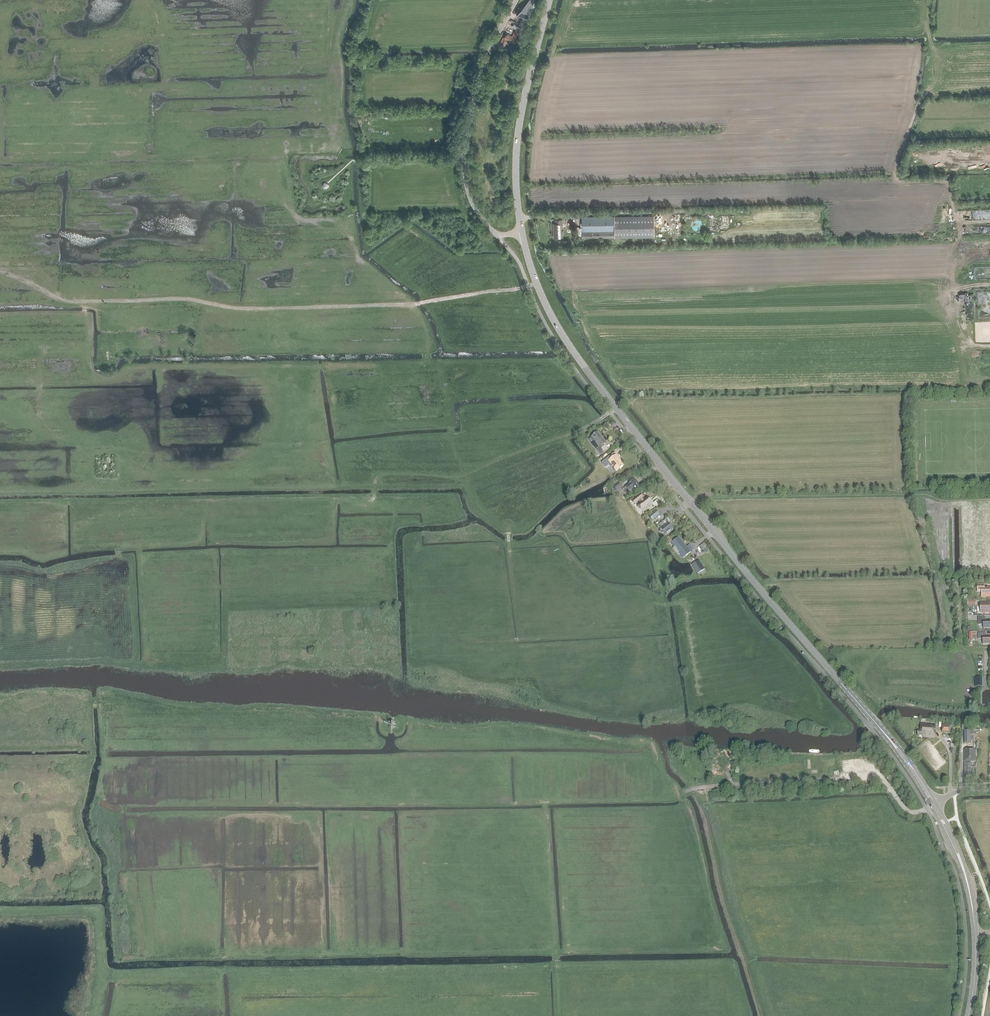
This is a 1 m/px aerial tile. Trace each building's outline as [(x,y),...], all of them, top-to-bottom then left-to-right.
[(516,14),(528,18),(534,0),(530,0),(522,8),(518,7),(516,14)] [(507,44),(509,41),(515,44),(524,29),(518,26),(512,36),(506,33),(503,37),(500,42),(501,42),(500,44),(505,47),(507,44)] [(614,217),(582,218),(582,238),(654,238),(654,216),(614,217)] [(553,224),(553,238),(561,238),(561,234),(563,234),(563,231),(561,231),(561,224),(562,224),(565,224),(565,220),(556,220),(556,224),(553,224)] [(597,433),(591,437),(599,448),(605,443),(597,433)] [(617,471),(623,467),(618,460),(615,456),(614,457),(612,454),(602,462),(605,467),(610,463),(617,471)] [(640,487),(634,479),(629,483),(630,484),(626,487),(629,491),(632,488),(635,492),(640,487)] [(642,513),(645,510),(646,510),(647,510),(648,510),(648,509),(649,509),(648,508),(652,505),(651,504),(652,503),(650,500),(649,501),(646,498),(643,500),(642,499),(642,498),(639,495),(631,501),(634,504),(639,501),(640,502),(636,505),(642,513)] [(648,516),(652,520),(659,514),(656,510),(648,516)] [(987,515),(980,515),(980,519),(979,519),(979,528),(989,528),(989,519),(987,519),(987,515)] [(663,533),(665,536),(673,529),(670,525),(670,524),(669,522),(670,521),(668,518),(658,526),(660,529),(660,532),(662,534),(663,533)] [(978,546),(987,546),(987,544),(989,544),(989,538),(987,538),(987,537),(978,537),(978,546)] [(686,548),(678,539),(671,544),(674,547),(675,546),(681,554),(680,554),(683,558),(693,550),(690,545),(686,548)] [(987,557),(987,554),(977,554),(977,558),(980,558),(980,565),(989,565),(989,557),(987,557)] [(704,569),(699,561),(692,565),(698,573),(704,569)] [(983,588),(983,584),(978,585),(978,590),(982,590),(983,596),(989,596),(989,588),(983,588)] [(981,603),(981,613),(989,613),(989,603),(981,603)] [(978,625),(983,624),(983,628),(989,628),(989,621),(985,621),(985,617),(978,617),(978,625)] [(978,633),(978,639),(983,639),(983,644),(989,644),(989,636),(986,636),(986,633),(978,633)] [(935,725),(920,723),(920,730),(918,730),(917,735),(923,736),(923,737),(935,738),(935,728),(935,725)] [(952,724),(943,723),(942,732),(952,733),(952,724)] [(964,750),(964,762),(964,774),(966,774),(966,777),(970,776),(970,771),(971,771),(971,768),(971,762),(976,762),(975,750),(964,750)] [(842,760),(842,771),(849,770),(849,765),(854,765),(854,759),(842,760)]
